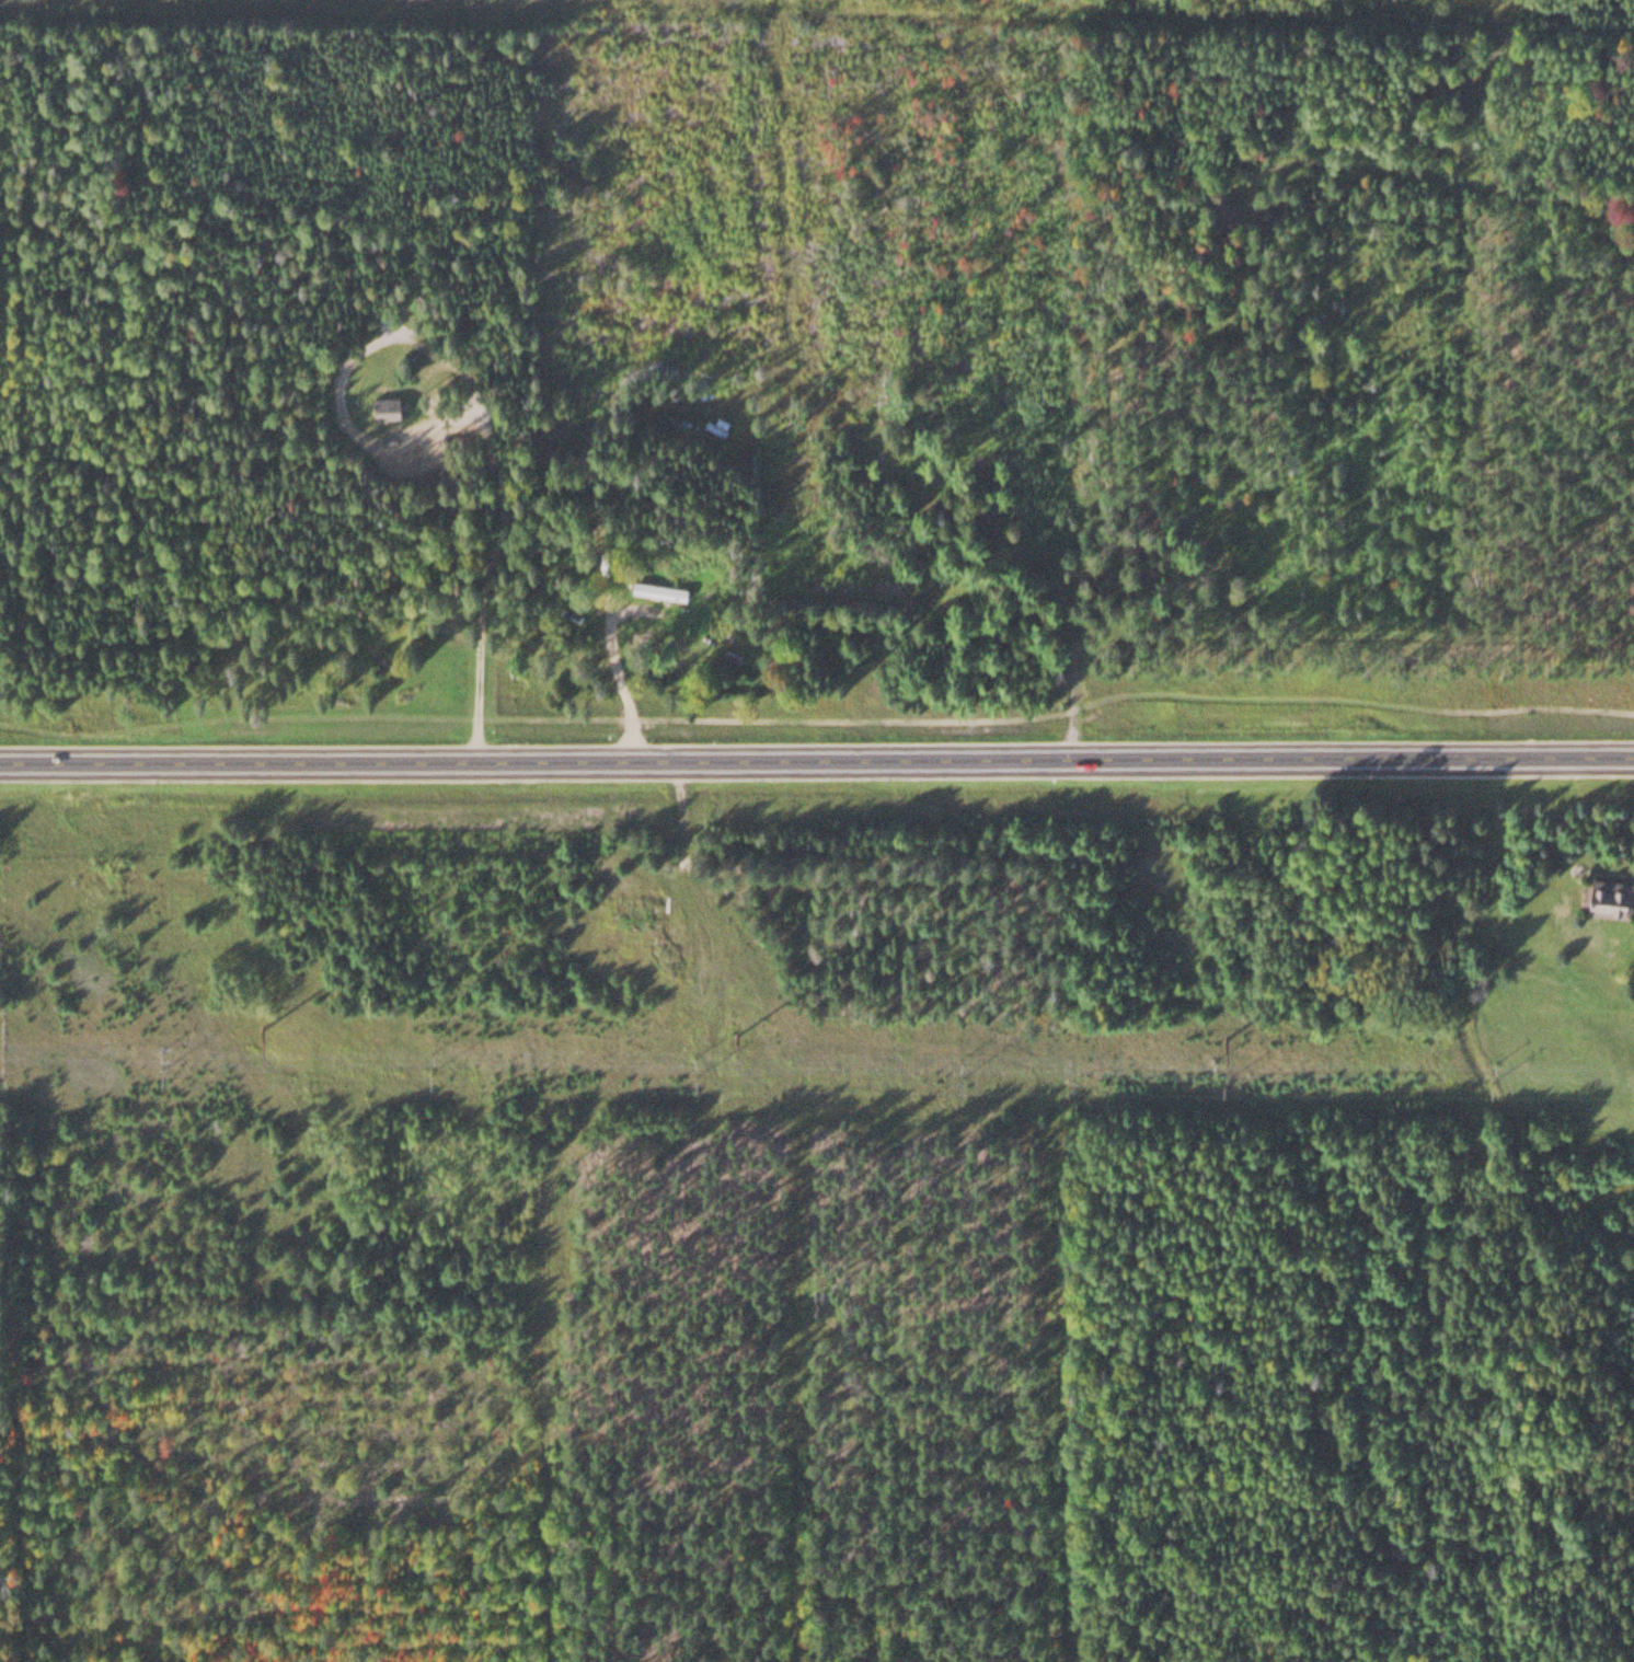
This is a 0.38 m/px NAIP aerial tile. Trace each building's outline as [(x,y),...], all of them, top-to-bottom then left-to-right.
[(395,395),(367,395),(367,416),(395,416),(395,395)] [(1578,913),(1626,916),(1628,879),(1581,876),(1578,913)]
